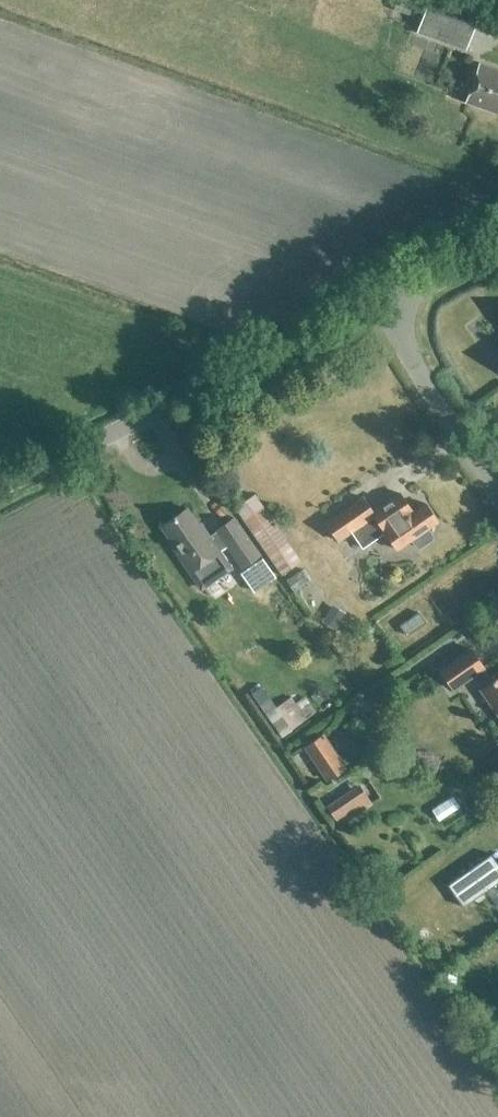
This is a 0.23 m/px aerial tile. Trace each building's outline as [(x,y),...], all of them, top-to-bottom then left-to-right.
[(478,15),(435,0),(428,0),(417,31),(466,49),(478,15)] [(479,63),(466,101),(497,112),(497,70),(479,63)] [(363,497),(326,522),(339,541),(352,531),(363,547),(385,532),(397,549),(411,539),(416,546),(419,547),(431,539),(432,535),(428,528),(438,522),(426,503),(413,512),(400,493),(373,511),(363,497)] [(235,508),(271,559),(289,546),(253,495),(235,508)] [(260,555),(234,517),(216,530),(219,535),(212,540),(200,522),(198,524),(186,506),(159,525),(170,541),(167,543),(200,590),(230,569),(218,552),(227,546),(242,568),(260,555)] [(301,579),(321,570),(315,556),(295,565),(301,579)] [(262,558),(252,565),(265,583),(275,575),(262,558)] [(407,636),(427,622),(420,612),(400,626),(407,636)] [(492,682),(482,669),(484,668),(470,648),(440,669),(454,689),(473,676),(482,688),(480,689),(497,715),(497,678),(492,682)] [(302,717),(317,707),(300,684),(286,695),(302,717)] [(326,778),(344,766),(323,735),(305,747),(326,778)] [(341,824),(370,805),(358,786),(329,805),(341,824)] [(497,881),(497,864),(491,854),(447,884),(462,906),(497,881)]
